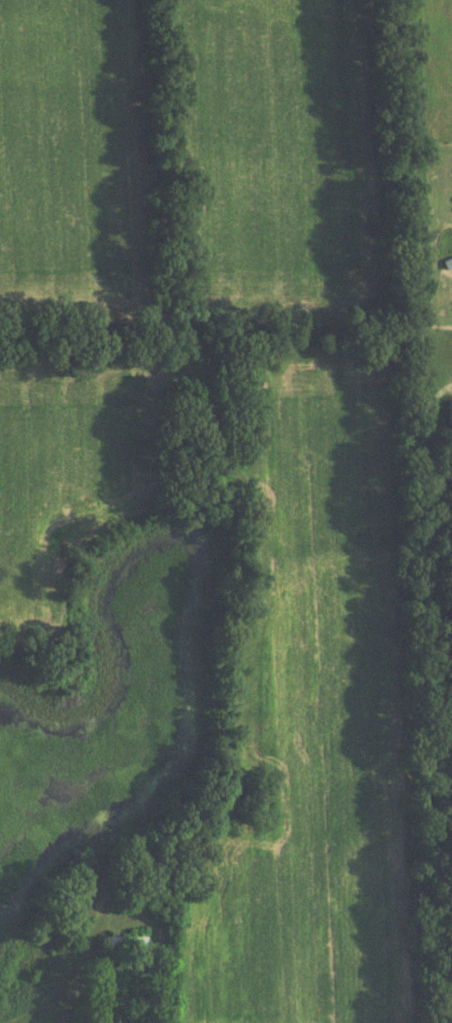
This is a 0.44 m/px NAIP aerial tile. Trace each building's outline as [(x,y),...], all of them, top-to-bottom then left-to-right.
[(447,273),(451,272),(451,262),(444,265),(447,273)]
